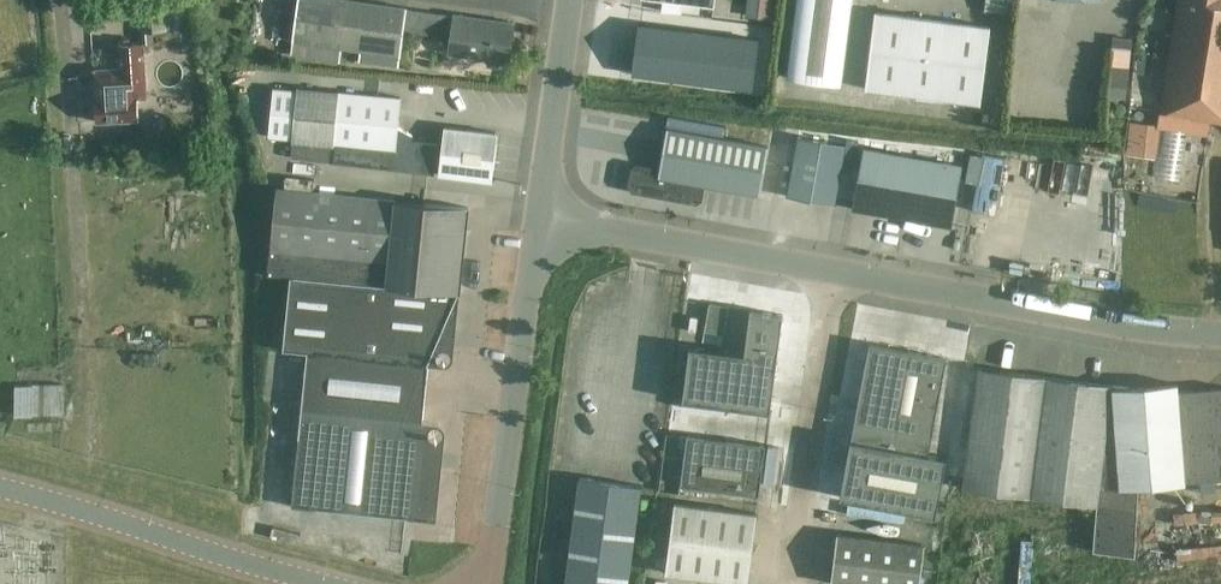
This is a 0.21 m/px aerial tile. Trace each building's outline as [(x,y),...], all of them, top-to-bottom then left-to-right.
[(176,35),(178,50),(190,49),(184,0),(182,0),(155,3),(137,4),(140,43),(176,35)] [(279,38),(293,41),(291,55),(340,62),(342,49),(359,51),(358,62),(401,68),(405,30),(408,9),(408,7),(356,0),(284,0),(279,38)] [(714,6),(715,0),(667,0),(695,3),(694,15),(713,17),(714,6)] [(746,16),(770,20),(773,0),(748,0),(746,16)] [(788,79),(841,85),(852,0),(798,0),(788,79)] [(984,11),(1010,15),(1012,0),(985,0),(984,11)] [(1161,113),(1220,122),(1220,0),(1179,0),(1161,113)] [(408,9),(405,30),(450,37),(448,54),(510,63),(516,22),(454,13),(453,15),(408,9)] [(866,89),(981,103),(991,27),(876,12),(866,89)] [(632,74),(752,89),(759,40),(638,25),(632,74)] [(93,99),(94,122),(137,120),(137,116),(136,99),(145,99),(142,45),(118,46),(119,70),(93,71),(94,99),(93,99)] [(1126,86),(1128,86),(1131,49),(1113,47),(1109,94),(1126,95),(1126,86)] [(299,89),(273,87),(268,137),(293,140),(292,159),(435,173),(437,145),(412,142),(413,137),(398,129),(401,99),(299,89)] [(137,120),(138,141),(160,140),(159,114),(137,116),(137,120)] [(1126,156),(1144,158),(1148,124),(1130,122),(1126,156)] [(498,131),(445,126),(440,176),(493,182),(498,131)] [(834,205),(835,198),(847,133),(800,127),(788,197),(834,205)] [(632,168),(629,187),(633,192),(697,204),(703,200),(705,185),(760,195),(769,146),(668,128),(660,169),(638,164),(632,168)] [(847,133),(835,198),(854,201),(853,208),(951,226),(966,146),(847,133)] [(982,183),(1006,186),(1009,155),(985,153),(982,183)] [(469,209),(425,204),(425,205),(276,190),(268,276),(291,278),(284,351),(308,353),(292,507),(435,521),(423,422),(429,365),(460,294),(460,293),(469,209)] [(704,331),(724,334),(729,306),(710,303),(704,331)] [(782,316),(750,312),(745,355),(690,348),(683,401),(770,412),(782,316)] [(933,435),(932,435),(947,358),(869,344),(840,497),(936,515),(947,457),(929,454),(933,435)] [(1097,506),(1113,386),(979,368),(963,489),(1097,506)] [(71,413),(69,382),(18,384),(19,415),(71,413)] [(1113,386),(1097,506),(1093,552),(1135,556),(1139,484),(1183,481),(1185,481),(1178,391),(1178,383),(1130,387),(1113,386)] [(1185,481),(1220,479),(1220,388),(1178,391),(1185,481)] [(681,486),(759,496),(766,446),(688,436),(681,486)] [(779,447),(769,446),(764,485),(774,486),(779,447)] [(641,486),(580,478),(566,583),(628,583),(641,486)] [(675,504),(666,574),(748,583),(757,515),(675,504)] [(837,535),(831,583),(832,583),(920,583),(924,546),(837,535)]
